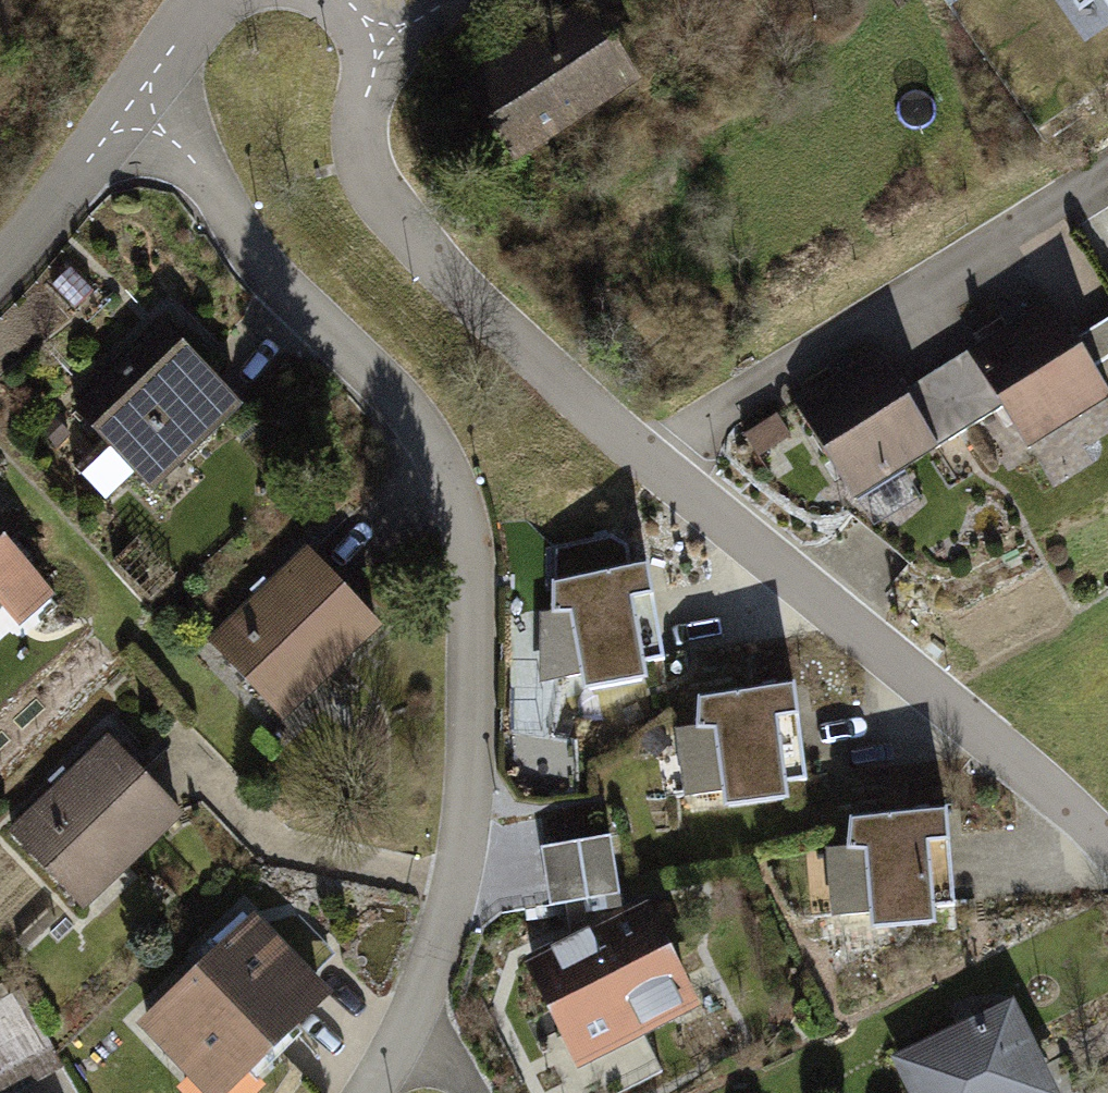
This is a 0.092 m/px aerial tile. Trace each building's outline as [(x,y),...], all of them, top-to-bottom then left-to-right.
[(522,162),(642,83),(587,0),(580,0),(465,76),(522,162)] [(1079,27),(1104,10),(1107,15),(1107,0),(1060,0),(1079,27)] [(972,356),(1026,444),(1107,394),(1107,393),(1054,305),(972,356)] [(162,336),(82,412),(146,479),(226,404),(162,336)] [(877,356),(800,404),(856,493),(933,446),(877,356)] [(611,540),(554,552),(551,609),(573,607),(583,676),(585,689),(646,678),(644,662),(661,659),(645,566),(627,568),(625,548),(611,540)] [(1,632),(39,599),(0,554),(0,631),(1,632)] [(217,639),(278,705),(368,623),(307,557),(217,639)] [(791,688),(700,700),(703,728),(677,733),(687,795),(724,790),(726,804),(786,797),(784,779),(802,777),(791,688)] [(103,746),(15,831),(81,900),(170,815),(103,746)] [(848,846),(825,849),(833,920),(873,916),(873,928),(934,923),(933,905),(952,904),(944,814),(851,824),(848,846)] [(610,839),(542,850),(552,906),(619,894),(610,839)] [(641,905),(528,962),(578,1060),(691,1003),(641,905)] [(252,921),(140,1026),(203,1092),(219,1092),(322,997),(252,921)] [(0,1012),(0,1086),(49,1060),(19,1002),(0,1012)] [(902,1060),(918,1092),(1052,1092),(1011,1007),(902,1060)]
